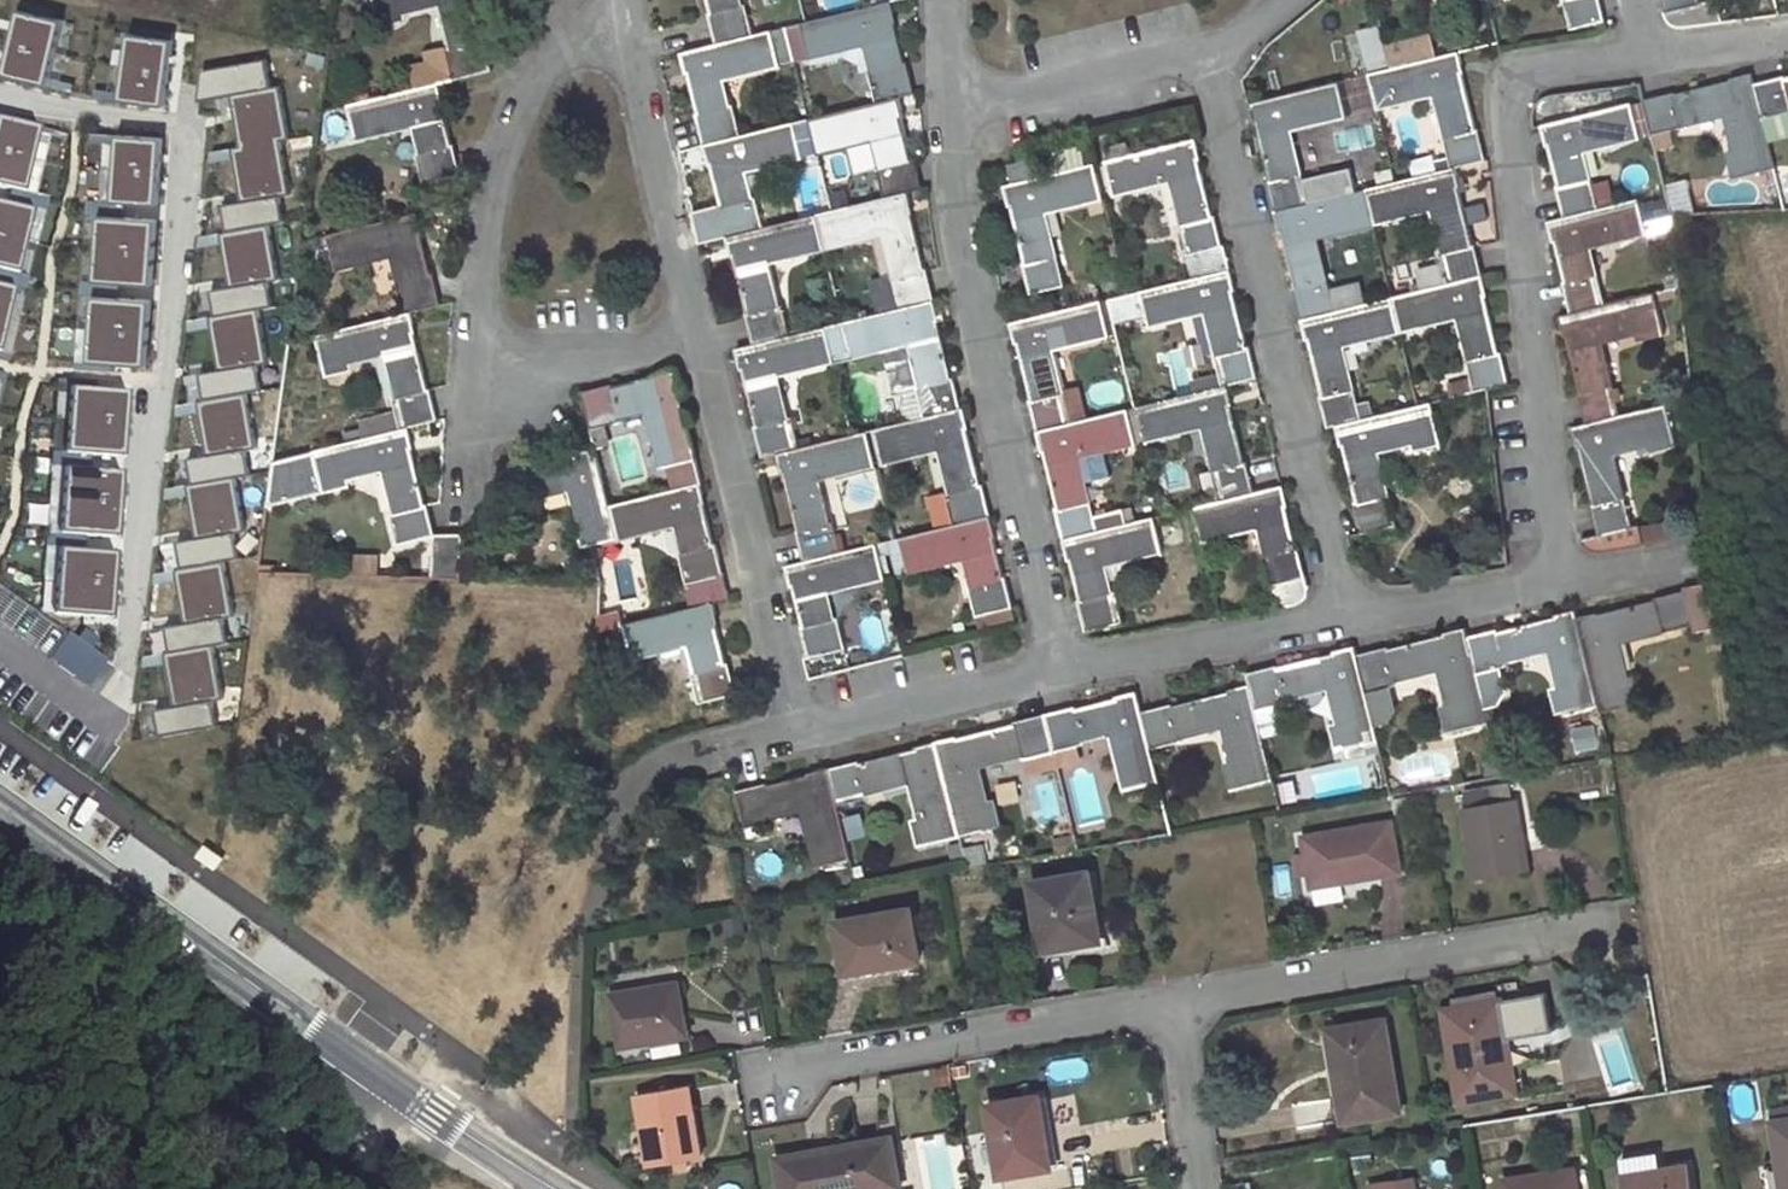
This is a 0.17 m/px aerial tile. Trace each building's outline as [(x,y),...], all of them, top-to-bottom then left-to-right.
[(381,23),(405,17),(404,13),(442,3),(454,46),(449,48),(456,78),(493,69),(486,38),(483,39),(474,0),(376,0),(381,23)] [(712,12),(710,12),(717,44),(753,35),(746,4),(742,5),(740,0),(709,0),(712,12)] [(874,5),(803,23),(813,65),(846,57),(860,63),(863,74),(871,72),(878,103),(901,97),(916,93),(909,63),(906,63),(893,13),(897,12),(893,0),(874,5)] [(1563,0),(1571,30),(1605,21),(1601,0),(1564,0),(1563,0)] [(1668,12),(1700,4),(1700,0),(1665,0),(1668,12)] [(717,44),(684,52),(686,65),(690,64),(701,113),(699,114),(706,144),(742,136),(735,105),(731,106),(723,77),(781,64),(773,30),(753,35),(717,44)] [(1462,51),(1370,74),(1376,103),(1393,99),(1394,104),(1437,94),(1449,137),(1445,139),(1452,168),(1457,167),(1487,160),(1480,131),(1477,131),(1462,67),(1466,65),(1462,51)] [(1674,92),(1644,100),(1653,133),(1683,126),(1683,122),(1726,113),(1737,152),(1730,154),(1736,176),(1775,167),(1762,117),(1754,84),(1752,73),(1740,76),(1740,78),(1675,94),(1674,92)] [(1754,84),(1762,117),(1787,111),(1787,78),(1787,76),(1754,84)] [(441,82),(350,104),(358,137),(416,123),(423,152),(418,153),(425,183),(462,174),(456,143),(452,144),(440,95),(443,94),(441,82)] [(1340,82),(1249,103),(1252,114),(1256,113),(1270,180),(1269,180),(1276,210),(1309,202),(1303,173),(1299,173),(1289,129),(1332,119),(1332,113),(1347,111),(1340,82)] [(878,103),(812,119),(820,152),(877,139),(884,166),(879,167),(886,197),(909,192),(924,188),(916,159),(914,159),(902,110),(904,109),(901,97),(878,103)] [(1557,184),(1565,216),(1598,208),(1591,177),(1589,178),(1582,149),(1641,135),(1633,102),(1543,125),(1546,137),(1548,137),(1559,184),(1557,184)] [(722,205),(729,237),(765,228),(758,197),(754,197),(746,168),(804,156),(796,123),(742,136),(706,144),(708,157),(712,156),(724,205),(722,205)] [(1112,158),(1106,159),(1113,188),(1130,184),(1130,189),(1174,178),(1184,222),(1182,222),(1189,254),(1223,246),(1216,214),(1212,215),(1197,150),(1200,149),(1197,138),(1130,154),(1112,158)] [(1109,146),(1112,158),(1130,154),(1128,142),(1109,146)] [(1040,159),(1010,166),(1014,183),(1044,176),(1040,159)] [(1102,191),(1095,163),(1044,176),(1014,183),(1006,186),(1008,196),(1011,195),(1027,261),(1023,262),(1032,293),(1065,285),(1059,253),(1056,254),(1046,209),(1087,200),(1086,194),(1102,191)] [(1365,189),(1373,218),(1389,215),(1390,220),(1433,208),(1445,254),(1441,254),(1448,284),(1483,275),(1476,245),(1472,246),(1457,180),(1460,179),(1457,167),(1452,168),(1365,189)] [(1309,202),(1276,210),(1279,224),(1283,223),(1298,289),(1295,290),(1302,319),(1336,311),(1329,281),(1326,282),(1315,238),(1359,228),(1359,222),(1373,218),(1365,189),(1309,202)] [(897,276),(893,277),(900,309),(937,300),(930,268),(925,269),(910,203),(912,203),(909,192),(886,197),(818,215),(826,244),(843,239),(844,243),(886,233),(897,276)] [(1598,208),(1565,216),(1549,221),(1551,233),(1554,232),(1575,312),(1604,305),(1589,245),(1647,231),(1649,236),(1675,229),(1674,214),(1645,222),(1638,198),(1598,208)] [(396,282),(404,314),(413,312),(443,305),(434,273),(431,274),(419,224),(422,223),(420,212),(329,234),(336,267),(396,254),(402,281),(396,282)] [(765,228),(729,237),(731,248),(734,248),(750,313),(748,313),(756,344),(791,336),(784,305),(779,305),(769,262),(811,252),(810,247),(826,244),(818,215),(765,228)] [(1223,246),(1189,254),(1195,278),(1231,269),(1226,246),(1223,246)] [(1195,278),(1140,291),(1146,316),(1147,320),(1165,317),(1165,320),(1209,310),(1219,354),(1216,355),(1224,385),(1229,384),(1258,377),(1251,346),(1248,346),(1231,269),(1195,278)] [(1680,273),(1666,276),(1669,289),(1682,286),(1680,273)] [(1486,286),(1483,275),(1448,284),(1392,297),(1400,326),(1416,323),(1418,328),(1460,317),(1471,360),(1468,362),(1476,391),(1510,383),(1502,353),(1500,354),(1483,287),(1486,286)] [(1146,316),(1140,291),(1108,298),(1115,324),(1146,316)] [(1575,312),(1561,316),(1564,328),(1567,327),(1581,391),(1579,392),(1587,423),(1621,415),(1613,383),(1611,383),(1601,340),(1641,331),(1642,338),(1666,332),(1656,293),(1604,305),(1575,312)] [(1329,428),(1337,426),(1363,420),(1355,388),(1352,389),(1342,345),(1385,335),(1384,330),(1400,326),(1392,297),(1336,311),(1302,319),(1305,330),(1307,330),(1324,396),(1321,398),(1329,428)] [(939,309),(937,300),(900,309),(846,322),(854,350),(870,346),(871,350),(913,340),(924,384),(920,385),(928,417),(964,408),(956,376),(954,377),(938,310),(939,309)] [(1102,301),(1012,324),(1015,334),(1018,333),(1033,401),(1031,401),(1038,430),(1072,422),(1064,392),(1062,393),(1052,348),(1095,338),(1094,333),(1110,329),(1102,301)] [(395,398),(402,428),(410,427),(440,419),(431,388),(429,390),(412,324),(415,323),(413,312),(404,314),(318,334),(328,372),(349,367),(348,361),(389,352),(399,397),(395,398)] [(756,344),(737,348),(740,360),(743,359),(760,425),(757,426),(764,456),(778,453),(802,447),(794,417),(790,417),(777,373),(820,364),(819,359),(835,355),(828,327),(791,336),(756,344)] [(671,464),(697,458),(676,369),(662,371),(663,373),(614,385),(613,383),(583,390),(592,428),(621,421),(620,416),(649,409),(664,466),(671,464)] [(1224,385),(1138,406),(1145,435),(1160,431),(1162,436),(1207,424),(1217,467),(1214,468),(1221,500),(1256,492),(1248,460),(1245,460),(1229,397),(1232,396),(1229,384),(1224,385)] [(1363,420),(1337,426),(1340,437),(1343,437),(1360,503),(1357,504),(1364,534),(1398,525),(1391,495),(1388,496),(1378,453),(1419,442),(1420,448),(1442,442),(1433,403),(1363,420)] [(1587,423),(1572,426),(1575,437),(1578,437),(1594,502),(1591,503),(1600,534),(1633,526),(1625,494),(1623,495),(1612,451),(1651,442),(1653,448),(1677,442),(1667,404),(1621,415),(1587,423)] [(964,408),(928,417),(876,430),(882,459),(899,455),(900,458),(943,448),(953,492),(948,493),(956,524),(992,516),(985,484),(983,484),(967,418),(969,417),(966,407),(964,408)] [(1129,409),(1072,422),(1038,430),(1041,443),(1043,442),(1059,508),(1057,508),(1064,538),(1098,529),(1095,516),(1091,500),(1088,500),(1077,456),(1120,447),(1118,442),(1136,437),(1129,409)] [(410,427),(402,428),(316,450),(324,489),(349,481),(348,477),(386,467),(397,512),(391,513),(399,543),(436,533),(430,504),(426,504),(411,439),(413,438),(410,427)] [(802,447),(778,453),(780,463),(784,463),(799,529),(797,529),(804,561),(841,552),(833,520),(829,521),(818,477),(861,467),(860,463),(876,459),(869,431),(802,447)] [(597,447),(586,451),(586,453),(536,466),(536,463),(505,471),(514,506),(543,501),(542,496),(572,490),(586,546),(618,538),(610,504),(597,447)] [(671,464),(677,488),(701,482),(703,482),(697,458),(671,464)] [(677,488),(610,504),(618,538),(677,523),(684,551),(679,552),(686,582),(723,573),(716,544),(713,545),(701,494),(704,494),(701,482),(677,488)] [(1221,500),(1195,506),(1202,540),(1260,525),(1267,553),(1262,555),(1270,586),(1308,577),(1301,546),(1298,547),(1286,495),(1288,494),(1286,485),(1256,492),(1221,500)] [(1125,508),(1095,516),(1098,529),(1128,523),(1125,508)] [(956,524),(877,543),(880,555),(893,552),(897,572),(968,556),(975,584),(970,585),(977,615),(979,616),(982,625),(1015,616),(1013,607),(1014,606),(1007,575),(1004,576),(992,527),(995,526),(992,516),(956,524)] [(1154,517),(1128,523),(1098,529),(1064,538),(1067,549),(1071,550),(1083,601),(1080,602),(1087,631),(1124,622),(1117,592),(1112,594),(1109,580),(1150,573),(1146,554),(1163,549),(1154,517)] [(1633,526),(1600,534),(1584,538),(1586,543),(1591,547),(1598,550),(1605,549),(1646,543),(1640,524),(1633,526)] [(464,533),(436,533),(433,576),(462,577),(464,533)] [(804,561),(788,565),(791,576),(793,576),(807,627),(804,627),(810,656),(848,647),(840,618),(835,620),(827,590),(885,576),(880,555),(877,543),(841,552),(804,561)] [(1308,577),(1270,586),(1275,606),(1299,602),(1305,600),(1309,595),(1309,586),(1308,577)] [(1708,582),(1682,586),(1683,590),(1692,625),(1693,632),(1713,626),(1708,582)] [(1692,625),(1683,590),(1652,597),(1653,601),(1588,616),(1588,614),(1576,616),(1599,704),(1601,711),(1638,702),(1633,679),(1627,680),(1617,640),(1662,630),(1663,633),(1692,625)] [(715,600),(624,623),(632,656),(691,642),(698,670),(694,671),(701,700),(737,692),(730,663),(727,663),(715,613),(717,612),(715,600)] [(1599,704),(1576,616),(1574,608),(1564,611),(1565,614),(1498,629),(1497,627),(1466,634),(1475,671),(1506,665),(1504,659),(1549,649),(1559,688),(1553,689),(1559,714),(1599,704)] [(1487,720),(1475,671),(1466,634),(1464,627),(1453,628),(1454,631),(1389,647),(1388,646),(1356,653),(1373,721),(1386,718),(1393,707),(1388,684),(1396,682),(1395,677),(1440,667),(1449,707),(1444,707),(1450,729),(1487,720)] [(1377,739),(1373,721),(1356,653),(1354,644),(1344,647),(1344,649),(1278,665),(1277,663),(1246,670),(1250,684),(1255,708),(1286,700),(1285,696),(1331,686),(1339,724),(1335,726),(1340,748),(1377,739)] [(1272,779),(1255,708),(1250,684),(1238,687),(1238,689),(1174,705),(1173,703),(1141,711),(1150,746),(1181,739),(1180,736),(1223,725),(1232,764),(1227,765),(1233,788),(1272,779)] [(1158,781),(1150,746),(1141,711),(1136,690),(1125,693),(1126,696),(1077,707),(1077,705),(1045,713),(1053,750),(1084,743),(1083,737),(1111,731),(1125,789),(1158,781)] [(1045,713),(1013,721),(1014,724),(949,739),(948,737),(937,740),(960,833),(1000,823),(994,802),(988,804),(978,763),(1021,753),(1022,758),(1053,750),(1045,713)] [(859,759),(828,767),(839,803),(869,796),(867,790),(912,781),(921,819),(915,821),(920,844),(960,833),(937,740),(925,742),(926,745),(859,761),(859,759)] [(767,782),(736,790),(745,826),(776,818),(775,813),(803,807),(817,865),(850,856),(837,803),(839,803),(828,767),(816,770),(817,772),(768,784),(767,782)] [(1523,849),(1518,817),(1520,817),(1516,797),(1463,807),(1476,878),(1530,868),(1526,849),(1523,849)] [(1391,820),(1303,835),(1306,852),(1297,854),(1300,874),(1309,872),(1312,887),(1400,870),(1391,820)] [(1089,871),(1031,880),(1043,950),(1100,941),(1089,871)] [(911,908),(835,920),(845,972),(919,959),(911,908)] [(678,981),(611,993),(620,1046),(688,1035),(678,981)] [(1513,1092),(1505,1039),(1508,1039),(1502,998),(1445,1008),(1461,1101),(1513,1092)] [(1385,1019),(1328,1028),(1334,1066),(1339,1066),(1348,1119),(1400,1110),(1385,1019)] [(688,1084),(638,1093),(650,1164),(700,1156),(688,1084)] [(1040,1094),(989,1103),(1001,1174),(1053,1165),(1040,1094)] [(1773,1110),(1774,1119),(1771,1120),(1782,1188),(1787,1188),(1787,1108),(1773,1110)] [(784,1188),(888,1188),(902,1187),(893,1136),(778,1155),(784,1188)] [(1622,1157),(1627,1188),(1692,1188),(1688,1163),(1663,1167),(1660,1151),(1622,1157)] [(1505,1178),(1507,1188),(1578,1188),(1574,1168),(1505,1178)]
